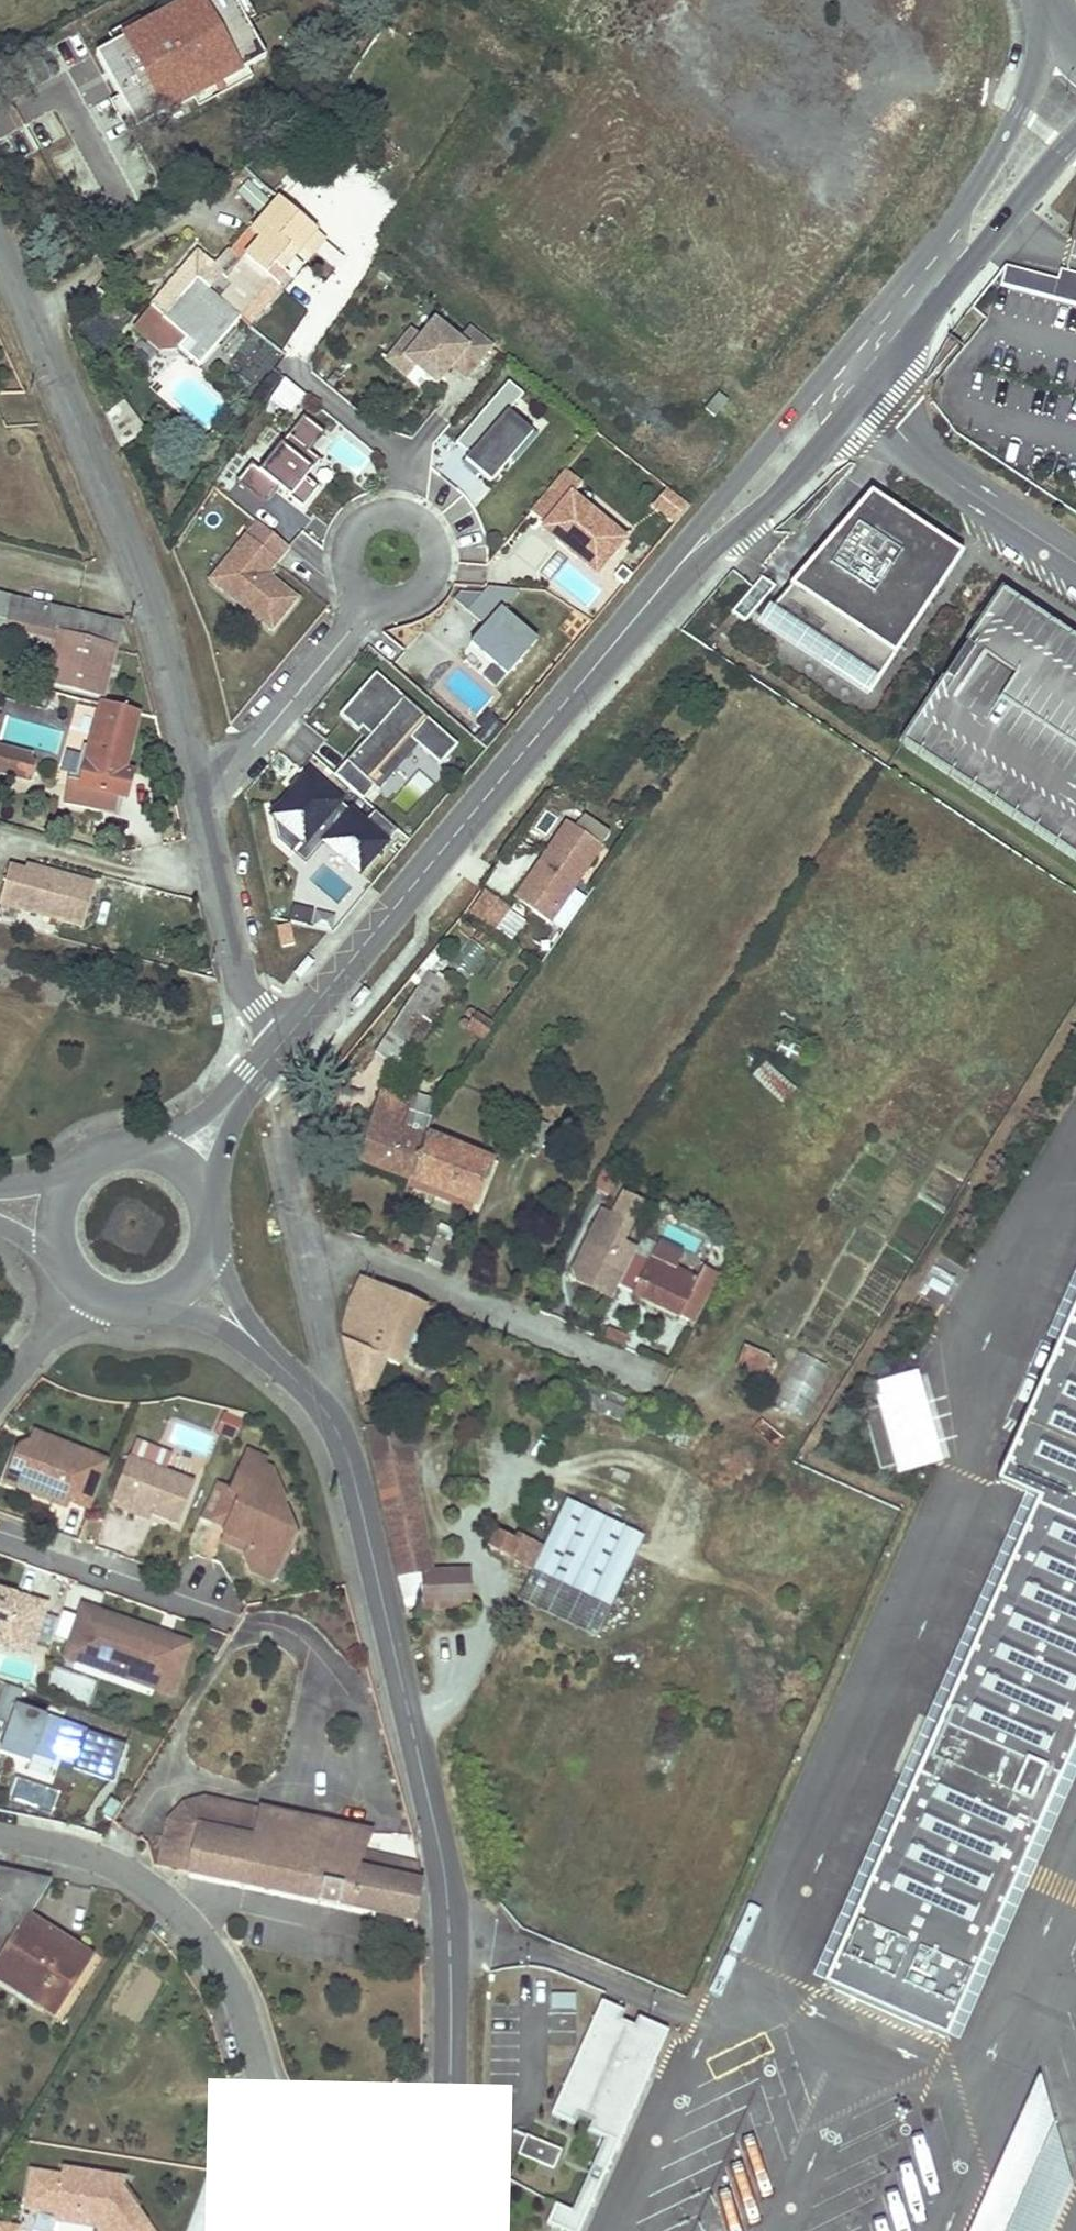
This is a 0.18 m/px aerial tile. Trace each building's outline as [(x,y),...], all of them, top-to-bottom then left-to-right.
[(233,0),(193,0),(92,54),(136,136),(268,66),(233,0)] [(261,213),(270,195),(245,182),(235,200),(261,213)] [(314,233),(277,202),(249,235),(259,243),(226,281),(231,285),(217,302),(238,320),(269,282),(277,289),(287,276),(281,272),(273,265),(286,250),(294,257),(314,233)] [(294,257),(304,265),(323,241),(314,233),(294,257)] [(273,265),(281,272),(294,257),(286,250),(273,265)] [(238,320),(217,302),(231,285),(226,281),(219,275),(218,276),(210,269),(209,267),(196,255),(149,309),(132,329),(160,353),(179,351),(198,368),(238,320)] [(1000,286),(1027,293),(1031,274),(1005,268),(1000,286)] [(1056,281),(1051,300),(1075,306),(1075,275),(1059,271),(1056,281)] [(1056,281),(1031,274),(1027,293),(1051,300),(1056,281)] [(238,320),(246,327),(277,289),(269,282),(238,320)] [(453,339),(429,320),(399,356),(431,382),(446,364),(460,375),(486,344),(463,326),(453,339)] [(506,456),(527,432),(503,410),(505,408),(515,396),(519,392),(504,379),(450,441),(464,453),(459,459),(473,471),(485,480),(506,456)] [(291,415),(306,397),(284,380),(270,398),(291,415)] [(718,391),(705,408),(715,416),(728,399),(718,391)] [(527,432),(506,456),(510,460),(534,433),(505,408),(503,410),(527,432)] [(229,482),(258,505),(273,487),(296,506),(312,485),(300,475),(313,458),(303,451),(318,431),(297,414),(254,469),(244,463),(229,482)] [(459,459),(459,458),(456,461),(471,474),(473,471),(459,459)] [(619,539),(566,496),(576,482),(560,469),(525,510),(541,523),(554,534),(550,539),(572,557),(582,544),(602,560),(619,539)] [(684,501),(664,485),(649,503),(669,519),(684,501)] [(759,617),(869,690),(960,552),(868,491),(759,617)] [(210,584),(266,629),(291,598),(260,574),(283,545),(281,544),(252,521),(240,536),(246,540),(210,584)] [(554,534),(541,523),(537,528),(550,539),(554,534)] [(240,536),(205,580),(210,584),(246,540),(240,536)] [(591,572),(602,560),(582,544),(572,557),(591,572)] [(729,610),(742,620),(773,585),(759,575),(750,586),(729,610)] [(466,642),(499,670),(528,635),(496,608),(513,589),(512,587),(484,585),(463,609),(481,624),(466,642)] [(999,591),(899,741),(1075,859),(1075,642),(999,591)] [(118,628),(0,599),(0,628),(3,629),(5,620),(60,634),(48,686),(101,699),(118,628)] [(361,739),(331,774),(359,799),(371,785),(379,776),(374,771),(405,737),(414,744),(436,764),(454,744),(371,672),(335,714),(354,731),(358,727),(366,734),(361,739)] [(131,775),(127,773),(123,772),(138,714),(102,704),(78,788),(125,800),(131,775)] [(353,732),(361,739),(366,734),(358,727),(354,731),(353,732)] [(379,776),(371,785),(375,789),(414,744),(405,737),(374,771),(379,776)] [(30,783),(34,767),(28,760),(0,752),(0,774),(30,783)] [(272,838),(289,852),(308,829),(320,839),(355,869),(392,827),(374,811),(363,823),(307,775),(281,806),(265,805),(272,838)] [(601,842),(609,832),(585,815),(578,825),(601,842)] [(512,898),(547,922),(599,844),(565,821),(512,898)] [(289,852),(300,862),(320,839),(308,829),(289,852)] [(93,885),(61,877),(59,882),(47,879),(48,873),(25,867),(24,872),(8,868),(0,897),(0,906),(81,928),(93,885)] [(59,882),(61,877),(48,873),(47,879),(59,882)] [(494,932),(511,910),(486,890),(469,912),(494,932)] [(275,927),(279,947),(291,945),(286,924),(275,927)] [(374,1052),(388,1061),(402,1071),(429,1032),(456,990),(428,972),(400,1013),(374,1052)] [(411,1093),(410,1098),(408,1103),(379,1093),(357,1160),(408,1178),(424,1134),(434,1101),(411,1093)] [(425,1136),(417,1158),(409,1181),(475,1205),(493,1162),(425,1136)] [(594,1186),(607,1194),(619,1170),(605,1163),(604,1165),(599,1173),(594,1186)] [(578,1282),(613,1298),(619,1286),(633,1257),(638,1249),(623,1242),(642,1201),(626,1193),(615,1217),(603,1211),(574,1271),(578,1282)] [(433,1237),(429,1249),(425,1260),(446,1268),(455,1244),(433,1237)] [(633,1257),(619,1286),(695,1324),(720,1274),(704,1267),(698,1279),(677,1268),(684,1253),(659,1241),(647,1264),(633,1257)] [(344,1334),(343,1342),(355,1394),(372,1390),(380,1371),(391,1376),(396,1364),(398,1365),(424,1305),(361,1277),(358,1284),(354,1291),(352,1298),(349,1305),(347,1312),(346,1319),(345,1327),(344,1334)] [(945,2038),(1075,1739),(1075,1297),(995,1481),(1035,1498),(822,1984),(945,2038)] [(761,1379),(772,1359),(746,1345),(735,1365),(761,1379)] [(774,1409),(811,1418),(826,1363),(789,1353),(774,1409)] [(896,1464),(898,1470),(935,1460),(912,1374),(874,1385),(880,1405),(896,1464)] [(861,1410),(878,1469),(896,1464),(880,1405),(861,1410)] [(237,1439),(242,1414),(221,1410),(217,1436),(237,1439)] [(32,1432),(28,1442),(55,1453),(59,1442),(32,1432)] [(89,1510),(108,1462),(59,1442),(55,1453),(28,1442),(16,1448),(2,1483),(51,1503),(54,1497),(69,1502),(89,1510)] [(230,1491),(224,1488),(210,1520),(225,1527),(223,1533),(250,1544),(247,1551),(244,1556),(250,1571),(268,1580),(275,1563),(284,1560),(292,1543),(277,1503),(282,1501),(271,1471),(262,1466),(265,1460),(247,1452),(230,1491)] [(177,1525),(194,1481),(128,1455),(109,1506),(125,1512),(128,1506),(177,1525)] [(473,1458),(455,1456),(453,1466),(472,1469),(473,1458)] [(390,1545),(425,1543),(410,1464),(371,1465),(390,1545)] [(214,1484),(200,1516),(210,1520),(224,1488),(214,1484)] [(66,1509),(69,1502),(54,1497),(51,1503),(66,1509)] [(643,1537),(566,1499),(543,1547),(532,1571),(609,1608),(643,1537)] [(139,1554),(148,1519),(108,1509),(100,1544),(139,1554)] [(220,1540),(247,1551),(250,1544),(223,1533),(220,1540)] [(498,1533),(494,1542),(490,1550),(494,1553),(502,1535),(498,1533)] [(502,1535),(494,1553),(532,1571),(543,1547),(518,1536),(515,1540),(502,1535)] [(390,1545),(397,1577),(405,1609),(471,1606),(469,1568),(429,1570),(425,1543),(390,1545)] [(275,1563),(268,1580),(276,1578),(284,1560),(275,1563)] [(609,1608),(532,1571),(518,1601),(594,1637),(609,1608)] [(0,1588),(0,1637),(2,1637),(0,1645),(0,1648),(33,1656),(49,1605),(0,1588)] [(189,1642),(78,1603),(59,1656),(173,1699),(189,1642)] [(17,1702),(22,1690),(5,1684),(0,1698),(0,1720),(7,1724),(0,1743),(0,1752),(30,1762),(33,1754),(54,1762),(57,1752),(75,1759),(86,1727),(17,1702)] [(168,1819),(158,1868),(186,1874),(197,1827),(198,1828),(201,1815),(254,1826),(257,1810),(204,1798),(185,1803),(168,1819)] [(364,1855),(368,1845),(372,1835),(257,1810),(254,1826),(251,1839),(241,1885),(357,1910),(414,1922),(421,1892),(422,1885),(358,1869),(364,1855)] [(186,1874),(241,1885),(251,1839),(254,1826),(201,1815),(198,1828),(197,1827),(186,1874)] [(418,1868),(364,1855),(358,1869),(422,1885),(418,1868)] [(27,1917),(50,1878),(0,1868),(0,1898),(10,1904),(0,1922),(0,1961),(27,1917)] [(0,1961),(0,1981),(53,2013),(90,1955),(27,1917),(0,1961)] [(551,1996),(550,2009),(575,2009),(576,1996),(551,1996)] [(571,2212),(554,2204),(546,2224),(563,2230),(579,2230),(668,2031),(638,2017),(634,2026),(621,2020),(625,2012),(601,2001),(551,2115),(574,2125),(578,2117),(591,2123),(587,2131),(604,2139),(571,2212)] [(999,2230),(1052,2230),(1072,2187),(1037,2075),(987,2190),(999,2230)] [(517,2154),(553,2168),(560,2150),(525,2135),(517,2154)] [(117,2195),(124,2183),(125,2181),(63,2171),(61,2178),(31,2173),(25,2209),(56,2214),(54,2221),(96,2227),(99,2230),(149,2230),(134,2211),(134,2210),(129,2213),(117,2195)] [(140,2207),(124,2183),(117,2195),(129,2213),(134,2210),(134,2211),(140,2207)] [(987,2190),(969,2230),(999,2230),(987,2190)]
